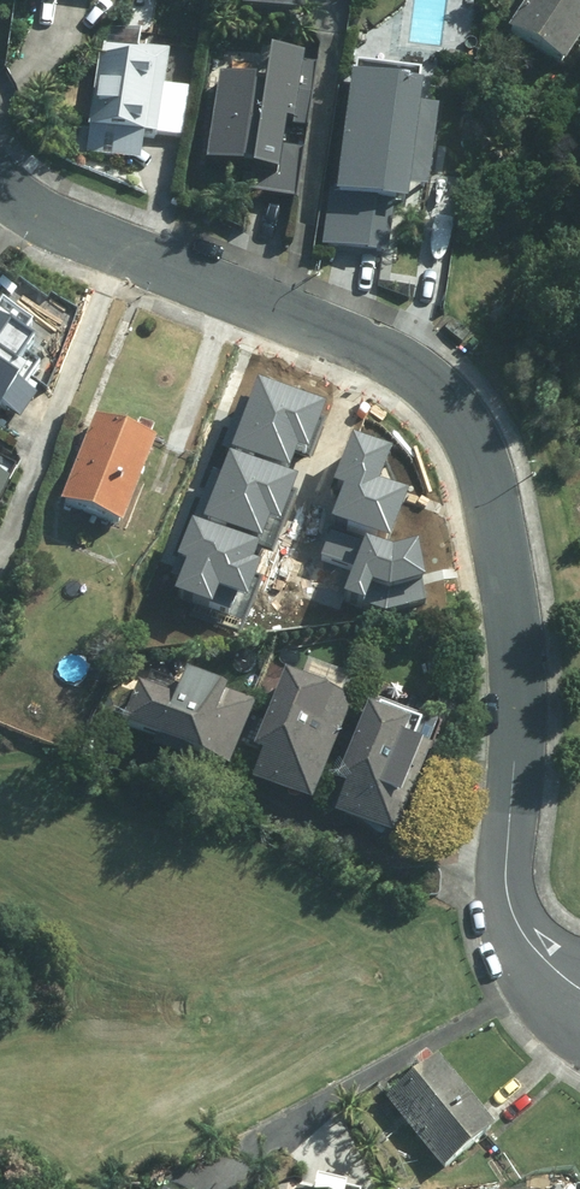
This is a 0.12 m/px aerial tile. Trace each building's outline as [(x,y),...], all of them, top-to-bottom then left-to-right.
[(243,18),(305,27),(309,0),(246,0),(243,18)] [(506,35),(565,72),(579,49),(579,0),(529,0),(506,35)] [(170,59),(106,49),(89,155),(141,163),(144,141),(159,143),(160,138),(182,141),(190,93),(165,90),(170,59)] [(265,91),(219,84),(205,174),(253,181),(251,197),(297,204),(305,156),(282,152),(285,131),(295,132),(306,66),(270,60),(265,91)] [(336,193),(330,192),(323,250),(390,259),(396,213),(408,215),(411,194),(427,196),(439,113),(422,111),(424,93),(351,84),(336,193)] [(48,302),(18,283),(14,290),(5,308),(1,306),(0,308),(0,326),(38,352),(59,368),(79,317),(51,297),(48,302)] [(1,410),(20,423),(37,398),(25,391),(40,369),(31,363),(38,352),(0,326),(0,411),(1,410)] [(159,448),(97,422),(60,507),(121,533),(159,448)] [(224,456),(188,541),(249,567),(268,524),(293,534),(310,494),(306,493),(315,471),(249,443),(240,463),(224,456)] [(18,477),(0,468),(0,513),(18,477)] [(173,704),(138,690),(121,731),(227,773),(255,705),(184,677),(173,704)] [(353,705),(284,677),(252,755),(261,758),(251,784),(311,808),(353,705)] [(409,726),(366,709),(335,790),(342,793),(332,818),(393,841),(428,749),(404,740),(409,726)] [(436,1062),(385,1104),(443,1172),(493,1130),(436,1062)]
